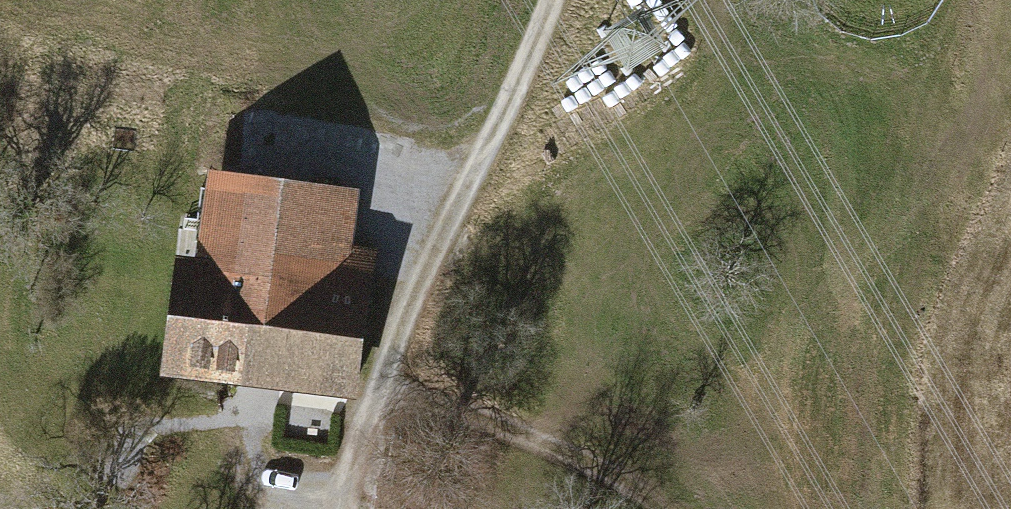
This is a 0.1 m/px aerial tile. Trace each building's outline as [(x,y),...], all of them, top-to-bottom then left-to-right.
[(159,394),(362,421),(382,265),(357,260),(364,204),(213,190),(197,272),(176,268),(159,394)]
